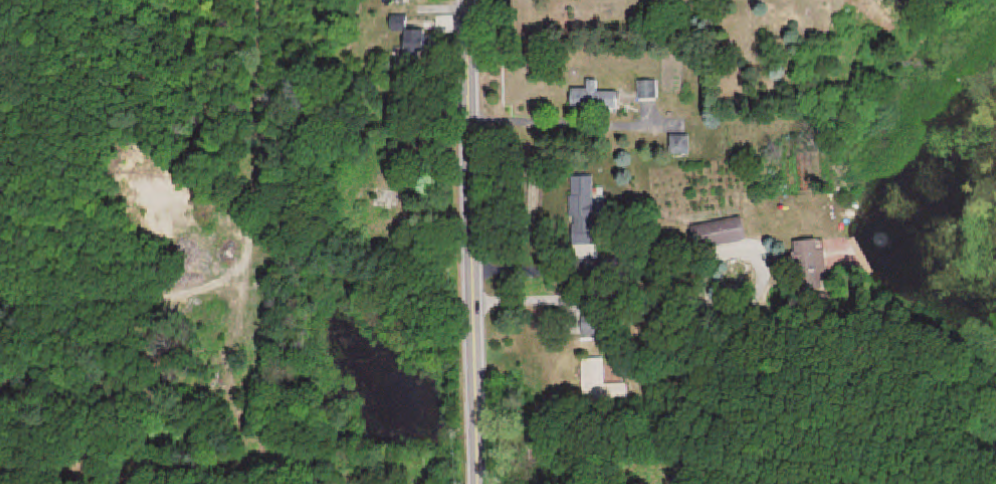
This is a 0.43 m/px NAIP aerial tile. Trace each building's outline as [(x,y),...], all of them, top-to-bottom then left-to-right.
[(570,110),(617,110),(617,93),(598,93),(598,81),(586,81),(586,90),(570,90),(570,110)] [(658,82),(636,82),(636,100),(658,100),(658,82)] [(668,156),(686,156),(686,137),(668,137),(668,156)] [(573,247),(599,246),(598,177),(572,178),(573,247)] [(697,226),(701,250),(744,243),(740,220),(697,226)] [(583,360),(584,402),(632,401),(632,385),(607,386),(607,360),(583,360)]
